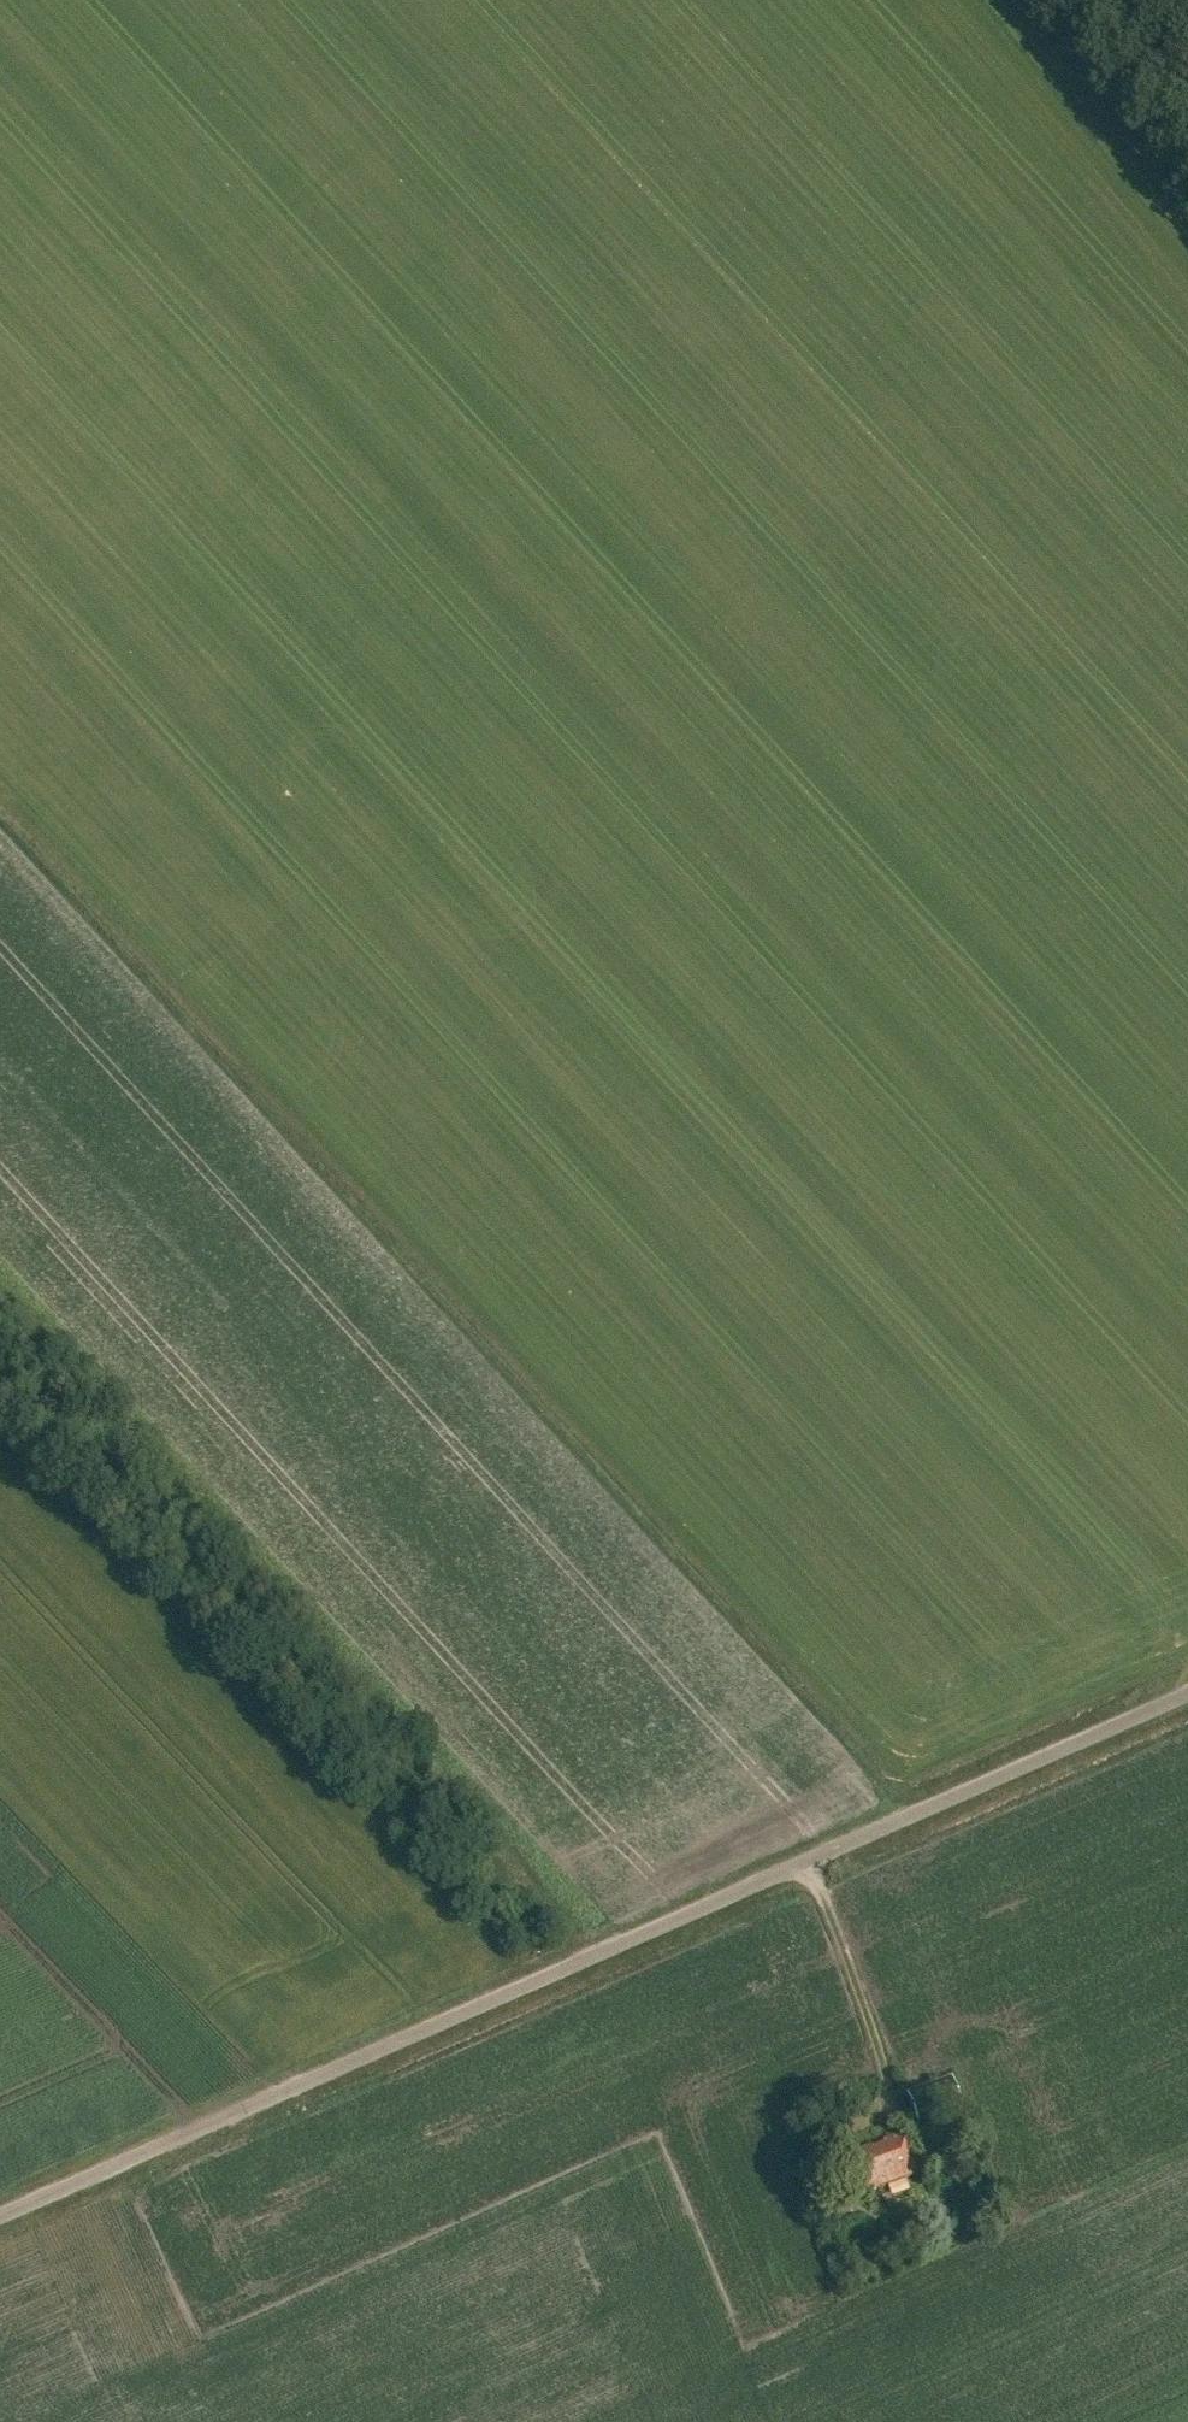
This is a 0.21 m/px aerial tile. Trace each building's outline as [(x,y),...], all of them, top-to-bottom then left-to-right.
[(884,2141),(849,2153),(863,2191),(919,2172),(904,2132),(883,2139),(884,2141)]
